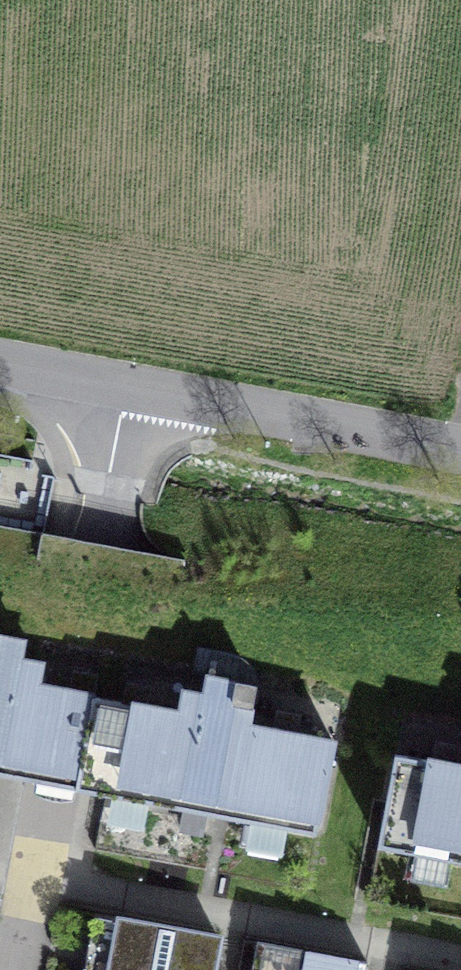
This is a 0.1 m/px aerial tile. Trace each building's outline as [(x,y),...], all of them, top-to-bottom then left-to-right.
[(99,675),(73,671),(69,693),(37,687),(41,665),(17,661),(21,642),(0,638),(0,773),(79,787),(95,697),(99,675)] [(316,831),(332,742),(297,735),(302,711),(277,707),(272,731),(248,726),(256,686),(209,677),(206,696),(185,692),(182,713),(149,707),(153,684),(125,679),(121,702),(95,697),(79,787),(316,831)] [(460,860),(460,766),(458,765),(460,747),(460,743),(435,738),(431,761),(397,754),(380,845),(460,860)] [(217,938),(119,920),(110,969),(211,969),(217,938)] [(366,963),(258,942),(252,969),(365,969),(366,963)]
